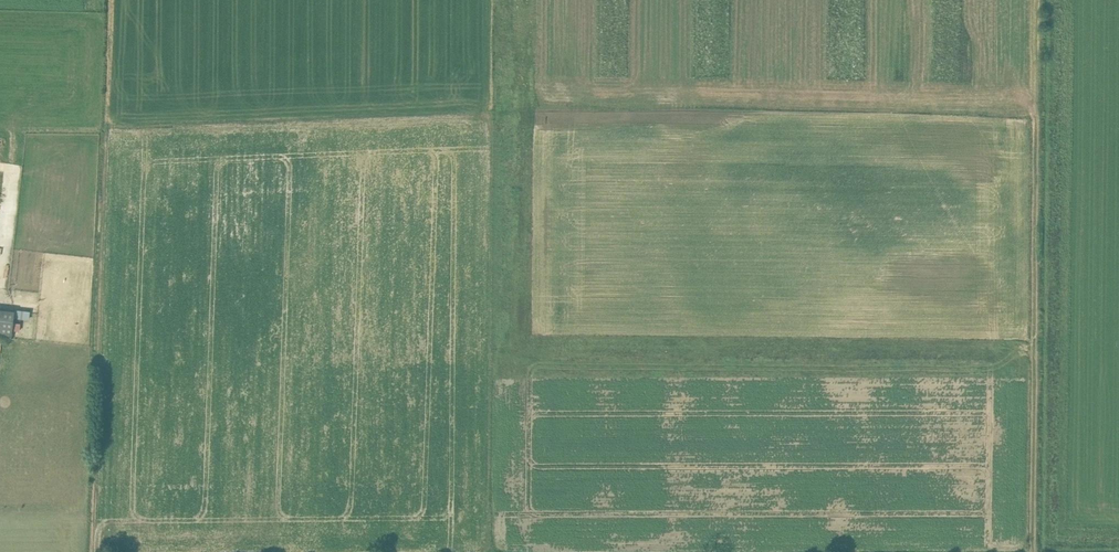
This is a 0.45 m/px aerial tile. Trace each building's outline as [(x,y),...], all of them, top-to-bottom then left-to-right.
[(14,319),(29,320),(30,311),(15,309),(14,311),(0,310),(0,337),(12,338),(14,319)]
